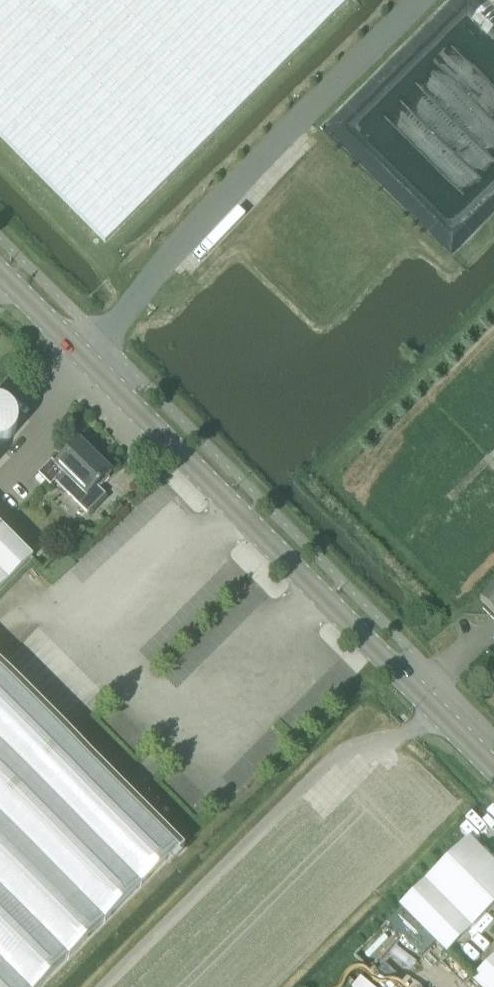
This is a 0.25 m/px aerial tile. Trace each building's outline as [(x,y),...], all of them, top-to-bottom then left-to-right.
[(349,0),(0,0),(0,137),(105,242),(349,0)] [(39,475),(35,479),(43,486),(46,483),(50,487),(55,482),(87,514),(106,495),(98,487),(99,486),(101,487),(110,478),(109,476),(111,474),(79,442),(56,466),(52,462),(38,475),(39,475)] [(0,528),(0,593),(32,561),(0,528)] [(479,600),(493,614),(493,585),(479,600)] [(104,922),(176,851),(179,853),(184,849),(0,663),(0,986),(39,986),(104,922)] [(445,952),(493,904),(493,867),(468,840),(400,907),(425,932),(445,952)] [(473,979),(481,986),(493,986),(493,958),(473,979)]
